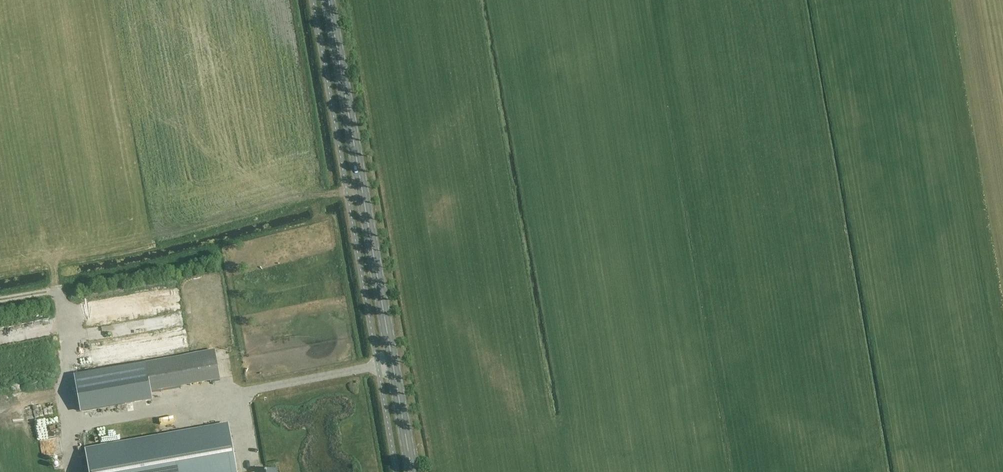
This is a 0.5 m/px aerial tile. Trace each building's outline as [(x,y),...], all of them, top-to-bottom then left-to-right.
[(151,393),(220,381),(215,351),(146,363),(151,393)] [(73,376),(79,412),(152,399),(151,393),(146,363),(73,376)] [(229,426),(86,451),(90,471),(236,471),(229,426)]
